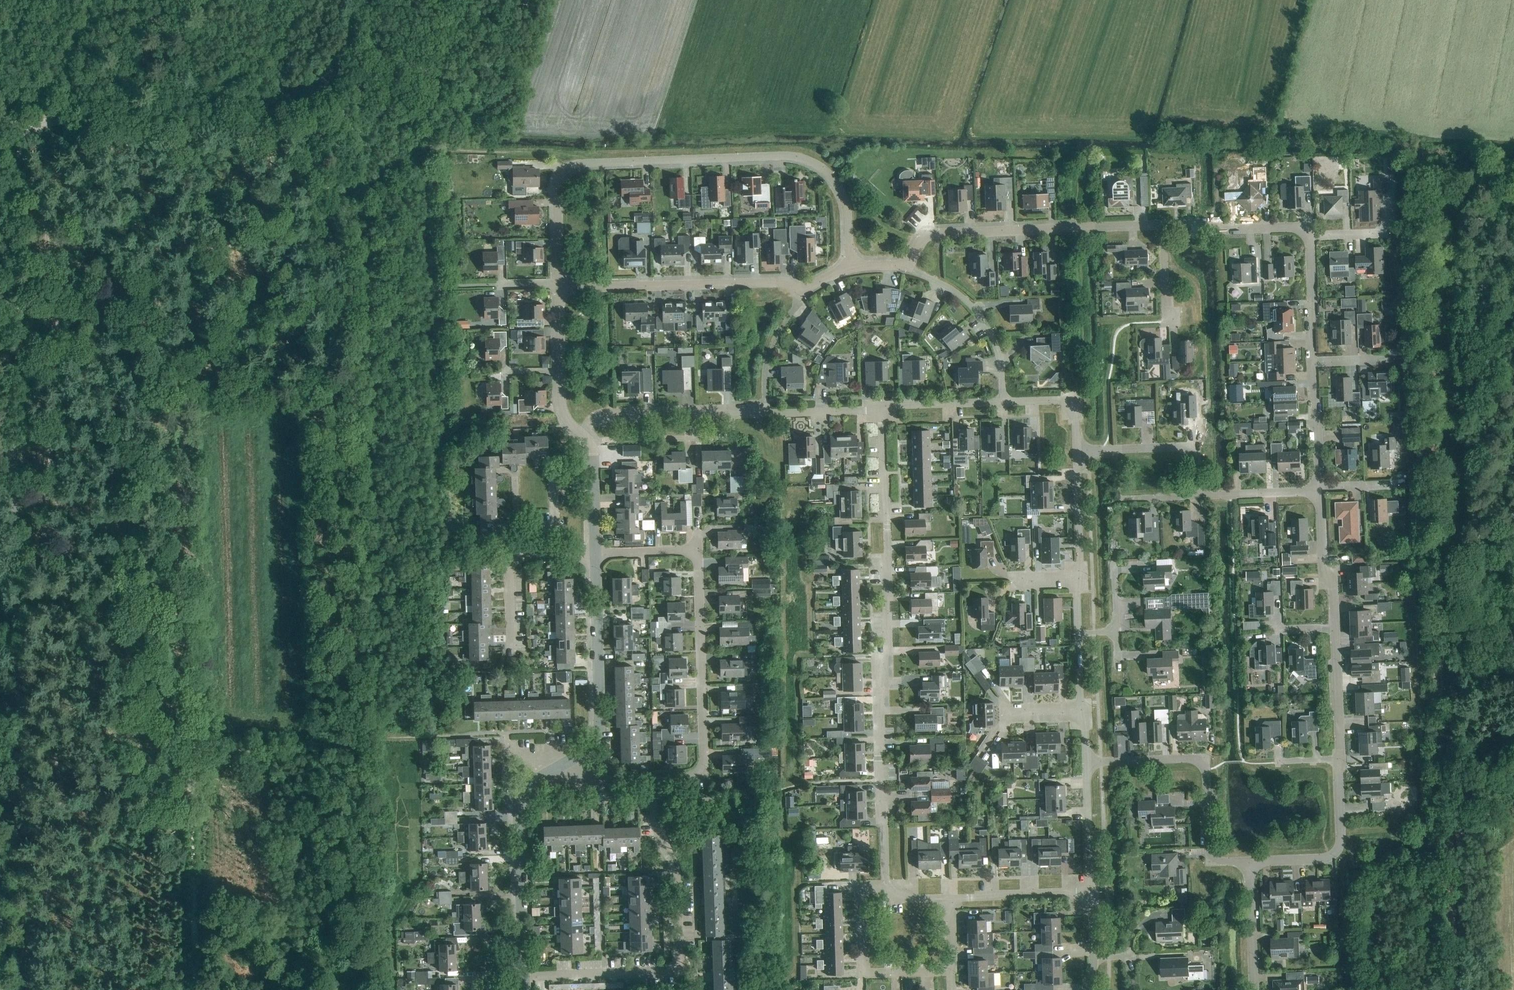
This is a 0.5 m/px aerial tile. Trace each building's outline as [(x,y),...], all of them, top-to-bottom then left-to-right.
[(524,170),(524,168),(514,168),(514,187),(537,187),(537,191),(538,191),(538,170),(524,170)] [(1195,178),(1194,169),(1186,170),(1187,178),(1195,178)] [(916,182),(912,178),(911,177),(914,175),(912,172),(909,171),(906,171),(903,172),(901,173),(899,175),(899,179),(905,180),(905,182),(903,182),(903,188),(899,192),(903,196),(904,201),(909,201),(913,205),(917,201),(923,200),(922,195),(925,192),(926,193),(926,194),(933,194),(933,175),(921,175),(921,182),(916,182)] [(1255,210),(1262,202),(1262,196),(1260,194),(1260,188),(1267,188),(1266,172),(1257,172),(1257,180),(1248,180),(1248,188),(1237,200),(1248,211),(1251,207),(1255,210)] [(1133,198),(1132,192),(1132,176),(1119,177),(1119,181),(1116,182),(1113,184),(1112,186),(1111,189),(1111,195),(1112,199),(1107,199),(1108,208),(1129,207),(1128,198),(1133,198)] [(1311,192),(1311,176),(1295,177),(1296,187),(1289,187),(1289,185),(1287,184),(1283,184),(1281,186),(1281,200),(1287,200),(1288,209),(1304,208),(1303,192),(1311,192)] [(723,190),(723,177),(709,177),(710,187),(700,188),(700,190),(700,192),(701,192),(701,209),(711,209),(711,202),(723,201),(723,207),(730,206),(730,190),(723,190)] [(760,185),(760,177),(742,178),(742,196),(752,196),(752,204),(755,204),(755,209),(770,208),(769,184),(760,185)] [(1140,196),(1148,196),(1147,177),(1139,177),(1140,196)] [(690,195),(684,196),(683,178),(669,179),(670,199),(678,198),(678,208),(690,208),(690,195)] [(986,211),(990,211),(1005,210),(1005,200),(1012,200),(1011,178),(999,178),(1000,186),(985,186),(986,211)] [(1054,200),(1054,190),(1053,178),(1046,178),(1047,194),(1039,194),(1038,192),(1031,192),(1031,195),(1022,195),(1022,196),(1023,196),(1023,209),(1022,209),(1022,210),(1048,209),(1048,208),(1047,208),(1047,200),(1054,200)] [(642,190),(642,180),(621,181),(621,197),(629,196),(630,206),(639,205),(639,202),(649,202),(649,190),(642,190)] [(784,191),(784,188),(774,188),(775,214),(797,213),(797,198),(803,198),(803,184),(796,184),(796,180),(786,180),(787,191),(784,191)] [(1379,219),(1378,194),(1386,194),(1386,180),(1374,180),(1374,191),(1360,192),(1360,201),(1355,201),(1356,208),(1360,208),(1361,220),(1379,219)] [(1164,206),(1187,205),(1186,198),(1192,198),(1191,184),(1176,185),(1177,189),(1163,189),(1164,206)] [(972,200),(972,186),(963,186),(964,190),(947,190),(947,191),(948,191),(949,212),(943,212),(943,213),(967,212),(967,211),(966,211),(965,201),(972,200)] [(1325,216),(1343,215),(1343,203),(1349,203),(1348,190),(1337,191),(1338,197),(1324,198),(1325,216)] [(520,208),(520,202),(508,202),(508,208),(514,208),(514,225),(539,224),(538,207),(520,208)] [(642,221),(651,221),(651,213),(642,213),(642,221)] [(820,216),(820,227),(828,227),(828,216),(820,216)] [(762,228),(775,228),(775,219),(762,220),(762,228)] [(637,235),(651,235),(651,223),(637,223),(637,235)] [(805,226),(790,227),(790,245),(798,245),(798,262),(814,261),(814,245),(815,245),(815,235),(805,235),(805,226)] [(780,262),(780,244),(786,244),(785,230),(773,230),(774,242),(765,242),(765,251),(766,251),(767,263),(780,262)] [(737,263),(752,263),(752,248),(759,248),(759,234),(745,234),(745,242),(737,242),(737,263)] [(672,265),(684,265),(683,251),(689,251),(689,236),(677,236),(677,245),(672,245),(672,265)] [(712,244),(712,264),(724,264),(723,250),(729,250),(729,237),(718,237),(718,244),(712,244)] [(632,242),(632,238),(621,238),(618,241),(618,252),(624,252),(624,267),(644,266),(644,250),(642,250),(642,242),(632,242)] [(712,264),(712,244),(705,245),(705,238),(694,238),(694,251),(700,250),(701,264),(712,264)] [(672,265),(672,245),(665,246),(665,239),(654,239),(654,252),(660,251),(661,265),(672,265)] [(535,248),(530,243),(530,242),(515,242),(515,254),(523,254),(523,263),(530,263),(530,262),(535,262),(535,263),(542,263),(542,248),(535,248)] [(498,273),(497,261),(504,261),(503,246),(497,246),(497,253),(482,254),(482,261),(484,261),(484,266),(483,266),(483,273),(498,273)] [(1384,273),(1383,249),(1366,249),(1367,257),(1356,257),(1357,270),(1367,269),(1367,273),(1384,273)] [(1038,253),(1036,251),(1035,253),(1033,253),(1033,255),(1031,257),(1033,259),(1034,275),(1043,274),(1043,280),(1056,280),(1055,264),(1048,265),(1047,253),(1038,253)] [(1145,251),(1119,252),(1119,256),(1125,256),(1125,265),(1137,265),(1137,268),(1146,268),(1145,251)] [(1345,259),(1345,252),(1330,253),(1331,277),(1348,277),(1348,282),(1355,282),(1355,268),(1348,268),(1348,259),(1345,259)] [(1021,257),(1021,253),(1002,253),(1003,271),(1014,271),(1015,276),(1027,276),(1027,257),(1021,257)] [(987,273),(987,255),(971,256),(971,258),(969,258),(970,268),(971,268),(972,277),(982,277),(982,286),(995,286),(994,272),(987,273)] [(1294,277),(1293,257),(1276,257),(1277,269),(1273,269),(1273,264),(1265,265),(1265,280),(1273,279),(1273,275),(1277,275),(1277,278),(1294,277)] [(1234,284),(1258,283),(1257,258),(1245,259),(1245,264),(1233,264),(1234,284)] [(1131,289),(1130,283),(1116,283),(1116,292),(1116,299),(1125,299),(1126,312),(1138,312),(1137,303),(1147,303),(1147,289),(1131,289)] [(1346,297),(1356,297),(1355,286),(1346,287),(1346,297)] [(895,312),(899,290),(884,287),(885,289),(879,289),(879,294),(870,294),(870,297),(860,297),(864,311),(870,311),(870,313),(886,313),(886,312),(895,312)] [(838,297),(841,301),(829,307),(837,322),(851,315),(848,309),(853,306),(846,293),(838,297)] [(1385,298),(1385,307),(1397,307),(1397,298),(1385,298)] [(499,311),(498,299),(483,299),(484,306),(485,306),(485,311),(484,311),(484,318),(498,318),(499,325),(505,325),(505,311),(499,311)] [(1010,324),(1032,323),(1031,310),(1039,310),(1038,299),(1026,299),(1027,305),(1009,306),(1010,324)] [(1365,299),(1357,300),(1358,312),(1365,312),(1365,299)] [(913,300),(907,316),(927,324),(934,303),(926,300),(924,304),(913,300)] [(702,322),(714,322),(713,302),(702,302),(702,316),(696,317),(696,331),(703,331),(702,322)] [(713,302),(714,322),(725,321),(725,330),(732,330),(732,316),(725,316),(725,302),(713,302)] [(662,330),(674,330),(673,303),(662,303),(662,317),(656,318),(656,330),(662,330)] [(673,303),(674,330),(686,330),(686,329),(692,329),(691,317),(685,317),(685,303),(673,303)] [(1275,322),(1293,321),(1293,310),(1287,310),(1287,303),(1263,304),(1264,322),(1275,322)] [(647,318),(646,304),(638,304),(638,305),(625,305),(626,321),(640,321),(640,332),(654,332),(653,318),(647,318)] [(517,327),(531,327),(531,320),(543,320),(543,305),(524,305),(524,320),(517,320),(517,327)] [(1350,344),(1349,325),(1355,325),(1355,312),(1345,312),(1345,321),(1331,321),(1332,331),(1333,331),(1334,345),(1350,344)] [(1373,326),(1372,314),(1357,315),(1358,329),(1365,328),(1366,348),(1381,347),(1380,325),(1373,326)] [(805,329),(798,339),(812,349),(822,335),(831,342),(833,338),(826,328),(816,315),(811,322),(806,319),(801,326),(805,329)] [(862,320),(855,323),(859,329),(865,326),(862,320)] [(1293,321),(1275,322),(1275,327),(1267,330),(1267,340),(1283,340),(1283,332),(1294,332),(1293,321)] [(959,333),(949,322),(936,333),(951,351),(968,337),(962,330),(959,333)] [(907,332),(908,333),(920,338),(923,331),(910,326),(907,332)] [(908,338),(908,333),(907,332),(898,328),(898,338),(908,338)] [(532,337),(531,330),(517,331),(517,343),(524,343),(524,352),(532,352),(532,351),(536,351),(536,352),(544,352),(544,337),(532,337)] [(500,359),(499,347),(506,347),(506,332),(493,333),(493,340),(485,340),(485,347),(486,347),(486,352),(485,352),(485,359),(500,359)] [(1037,365),(1040,361),(1050,361),(1049,352),(1059,351),(1059,334),(1051,334),(1050,338),(1044,338),(1044,346),(1029,346),(1030,361),(1034,361),(1037,365)] [(1161,345),(1161,337),(1146,338),(1146,339),(1144,339),(1142,340),(1140,341),(1139,342),(1139,345),(1139,347),(1141,349),(1143,350),(1145,350),(1146,350),(1146,360),(1147,360),(1147,365),(1166,365),(1167,373),(1169,373),(1168,345),(1161,345)] [(1191,344),(1191,341),(1177,342),(1178,357),(1171,357),(1172,370),(1179,370),(1178,362),(1192,362),(1192,355),(1194,355),(1196,355),(1198,353),(1198,351),(1198,348),(1198,346),(1196,345),(1194,344),(1191,344)] [(1281,349),(1281,342),(1267,342),(1267,353),(1265,353),(1266,362),(1295,361),(1294,348),(1281,349)] [(1238,346),(1230,346),(1230,354),(1238,354),(1238,346)] [(940,360),(949,355),(947,351),(936,356),(940,360)] [(792,364),(806,363),(806,360),(792,354),(792,364)] [(820,364),(823,359),(817,355),(814,360),(820,364)] [(910,355),(902,355),(903,385),(912,385),(912,380),(924,380),(924,361),(910,361),(910,355)] [(668,383),(668,392),(678,392),(678,391),(691,390),(691,392),(691,367),(695,367),(694,356),(681,357),(681,371),(668,371),(663,371),(663,384),(668,383)] [(834,363),(834,356),(827,356),(821,365),(817,383),(826,383),(826,388),(835,387),(835,383),(850,382),(850,363),(834,363)] [(721,370),(708,370),(708,391),(718,391),(718,390),(731,389),(731,391),(731,366),(730,358),(721,358),(721,366),(721,370)] [(975,362),(975,358),(965,358),(966,369),(958,369),(958,386),(963,386),(964,389),(972,389),(972,386),(978,386),(977,371),(982,371),(982,362),(975,362)] [(1286,373),(1295,373),(1295,361),(1266,362),(1266,374),(1268,374),(1268,380),(1286,380),(1286,373)] [(875,386),(875,381),(887,381),(886,362),(865,362),(866,386),(875,386)] [(1239,373),(1238,364),(1230,365),(1231,373),(1239,373)] [(803,388),(802,367),(780,368),(781,377),(785,377),(786,389),(803,388)] [(652,393),(651,369),(641,369),(642,372),(622,372),(622,382),(628,382),(628,393),(638,393),(638,392),(651,392),(651,393),(652,393)] [(1387,384),(1387,382),(1389,382),(1389,373),(1368,374),(1368,381),(1362,381),(1363,399),(1364,399),(1364,402),(1363,402),(1363,412),(1365,412),(1368,411),(1370,410),(1372,408),(1373,405),(1374,403),(1374,401),(1372,401),(1372,396),(1378,396),(1378,394),(1391,393),(1391,384),(1387,384)] [(1337,401),(1348,401),(1349,407),(1361,407),(1360,393),(1352,393),(1351,378),(1334,379),(1334,385),(1337,388),(1337,401)] [(1271,402),(1297,401),(1296,393),(1298,392),(1296,390),(1296,387),(1287,387),(1287,381),(1272,382),(1273,386),(1274,388),(1274,394),(1270,398),(1271,402)] [(1204,382),(1194,383),(1195,392),(1205,391),(1204,382)] [(501,397),(500,385),(486,385),(486,393),(487,393),(487,397),(486,397),(486,405),(501,404),(501,409),(508,409),(507,397),(501,397)] [(1243,385),(1230,385),(1230,393),(1244,393),(1243,385)] [(545,406),(545,391),(537,391),(537,392),(533,392),(533,391),(525,391),(525,400),(518,400),(518,413),(533,412),(533,406),(545,406)] [(1178,404),(1172,404),(1173,425),(1187,425),(1187,417),(1196,417),(1195,411),(1195,396),(1187,396),(1187,394),(1177,394),(1177,399),(1178,404)] [(1126,407),(1126,420),(1127,427),(1141,427),(1141,420),(1140,412),(1154,412),(1153,400),(1135,400),(1135,407),(1126,407)] [(1297,401),(1271,402),(1271,406),(1275,410),(1275,416),(1297,415),(1297,412),(1299,410),(1297,408),(1297,401)] [(1030,442),(1030,428),(1015,428),(1015,450),(1024,449),(1024,454),(1037,454),(1036,442),(1030,442)] [(1337,451),(1336,451),(1337,464),(1342,464),(1343,470),(1356,470),(1356,459),(1357,459),(1357,450),(1355,450),(1354,442),(1360,442),(1360,433),(1359,428),(1343,429),(1343,434),(1343,443),(1345,443),(1345,450),(1340,451),(1337,451)] [(1002,446),(1001,429),(986,429),(987,452),(1001,451),(1001,460),(1009,460),(1008,446),(1002,446)] [(966,431),(966,430),(959,430),(959,442),(952,443),(953,465),(966,464),(966,455),(964,455),(964,450),(978,449),(978,436),(972,436),(972,431),(966,431)] [(912,442),(929,442),(929,431),(912,431),(912,442)] [(524,443),(525,457),(532,457),(532,459),(533,459),(533,463),(534,464),(535,465),(536,465),(537,465),(538,465),(539,464),(540,463),(540,459),(541,459),(541,457),(548,456),(547,437),(539,437),(539,433),(531,433),(531,437),(524,437),(524,443)] [(843,437),(843,457),(851,457),(851,461),(860,461),(859,454),(856,454),(856,436),(843,437)] [(788,466),(804,465),(804,458),(814,457),(813,437),(797,438),(797,444),(788,444),(788,466)] [(831,458),(843,457),(843,437),(830,437),(830,450),(823,451),(824,464),(831,464),(831,458)] [(1396,450),(1396,438),(1384,438),(1384,446),(1372,446),(1372,461),(1371,461),(1371,469),(1382,469),(1382,468),(1390,468),(1389,450),(1396,450)] [(525,457),(524,443),(517,443),(517,439),(514,440),(510,440),(509,440),(509,444),(501,444),(502,464),(509,464),(509,466),(511,466),(511,469),(511,471),(512,471),(512,472),(513,472),(514,472),(515,472),(516,471),(517,471),(517,470),(517,469),(517,466),(519,466),(519,463),(525,463),(525,457)] [(912,453),(930,453),(929,442),(912,442),(912,453)] [(1290,471),(1289,453),(1283,453),(1282,444),(1271,444),(1272,462),(1278,462),(1279,472),(1290,471)] [(479,469),(495,468),(499,468),(498,445),(478,445),(479,464),(479,469)] [(1241,473),(1254,473),(1253,445),(1246,446),(1246,454),(1240,454),(1241,473)] [(1253,445),(1254,473),(1267,472),(1266,445),(1253,445)] [(622,447),(622,457),(640,457),(640,446),(622,447)] [(702,470),(716,470),(716,451),(701,452),(702,470)] [(716,451),(716,470),(730,470),(729,451),(716,451)] [(685,469),(684,452),(671,453),(671,456),(663,456),(663,470),(678,470),(678,477),(685,477),(685,483),(692,483),(692,469),(685,469)] [(1289,453),(1290,471),(1301,471),(1300,452),(1289,453)] [(913,464),(930,463),(930,453),(912,453),(913,464)] [(811,479),(811,486),(824,485),(823,458),(816,459),(816,475),(814,475),(812,479),(811,479)] [(615,482),(633,482),(633,475),(637,474),(637,462),(621,462),(622,470),(615,470),(615,482)] [(913,475),(930,474),(930,463),(913,464),(913,475)] [(495,474),(495,468),(479,469),(479,464),(474,464),(475,476),(471,476),(471,484),(475,484),(475,491),(495,491),(495,484),(498,484),(498,482),(501,482),(502,482),(503,481),(503,480),(503,479),(503,478),(503,477),(502,476),(501,476),(498,476),(497,474),(495,474)] [(913,486),(931,485),(930,474),(913,475),(913,486)] [(736,476),(730,477),(730,493),(737,493),(742,493),(749,493),(748,475),(742,475),(742,476),(736,476)] [(1031,496),(1052,495),(1051,482),(1038,482),(1038,475),(1025,476),(1026,488),(1031,488),(1031,496)] [(637,496),(637,494),(637,489),(639,489),(641,482),(633,482),(615,482),(615,495),(622,494),(622,502),(646,501),(646,496),(637,496)] [(847,492),(846,484),(827,485),(827,499),(833,499),(833,505),(840,505),(860,504),(860,491),(847,492)] [(914,497),(931,496),(931,485),(913,486),(914,497)] [(480,514),(496,513),(496,507),(499,507),(499,505),(502,505),(503,504),(504,503),(504,502),(504,501),(504,500),(503,499),(502,498),(498,499),(498,497),(495,497),(495,491),(475,491),(476,499),(472,499),(472,507),(476,507),(476,514),(480,514)] [(742,500),(742,493),(737,493),(730,493),(726,493),(727,500),(717,500),(717,515),(736,514),(736,500),(742,500)] [(701,494),(697,494),(692,494),(692,506),(701,506),(701,494)] [(1052,495),(1031,496),(1032,503),(1026,504),(1027,516),(1039,515),(1039,508),(1052,508),(1052,495)] [(931,496),(914,497),(914,508),(931,507),(931,496)] [(1399,501),(1386,501),(1386,499),(1370,500),(1371,523),(1387,522),(1387,514),(1399,513),(1399,501)] [(616,521),(634,521),(638,521),(638,506),(646,506),(646,501),(622,502),(623,509),(616,509),(616,521)] [(674,532),(673,514),(666,514),(666,502),(660,502),(660,503),(655,503),(655,513),(661,513),(661,532),(674,532)] [(673,514),(674,532),(686,531),(685,502),(680,502),(680,513),(673,514)] [(1360,542),(1358,502),(1335,503),(1336,519),(1343,519),(1343,527),(1340,527),(1340,543),(1360,542)] [(834,525),(847,524),(852,524),(852,517),(860,517),(860,504),(840,505),(840,518),(834,518),(834,525)] [(1198,524),(1191,521),(1190,511),(1176,511),(1177,531),(1186,531),(1186,537),(1198,537),(1199,548),(1206,547),(1205,524),(1198,524)] [(1151,517),(1150,512),(1136,513),(1136,518),(1128,519),(1128,538),(1143,537),(1143,541),(1159,541),(1158,517),(1151,517)] [(496,513),(480,514),(480,521),(476,521),(477,529),(481,529),(481,537),(501,536),(501,530),(503,530),(503,528),(507,528),(508,527),(509,526),(509,525),(509,524),(509,523),(508,522),(507,522),(503,522),(503,520),(500,520),(500,513),(496,513)] [(905,535),(924,534),(924,523),(931,522),(931,514),(918,514),(918,520),(905,521),(905,535)] [(1269,526),(1268,516),(1251,517),(1252,529),(1248,529),(1248,539),(1262,539),(1263,546),(1276,545),(1275,525),(1269,526)] [(1306,546),(1306,540),(1308,540),(1307,519),(1292,520),(1293,541),(1297,540),(1297,546),(1291,547),(1291,556),(1308,555),(1308,546),(1306,546)] [(638,521),(634,521),(616,521),(616,534),(620,534),(620,541),(644,540),(644,530),(638,530),(638,521)] [(835,545),(861,544),(861,532),(843,532),(843,527),(832,527),(833,540),(835,540),(835,545)] [(1041,538),(1041,528),(1034,528),(1034,543),(1041,543),(1041,563),(1059,563),(1058,538),(1041,538)] [(1017,539),(1009,539),(1010,560),(1018,560),(1018,559),(1024,559),(1024,544),(1030,544),(1029,529),(1016,530),(1017,539)] [(740,536),(740,531),(732,531),(732,533),(717,533),(718,549),(741,548),(746,548),(746,536),(740,536)] [(906,561),(925,560),(925,552),(932,551),(932,540),(919,540),(919,547),(905,547),(906,561)] [(972,568),(986,568),(985,558),(994,558),(993,541),(980,542),(980,550),(972,550),(972,568)] [(861,544),(835,545),(835,551),(843,550),(843,557),(862,556),(861,544)] [(1353,563),(1366,562),(1365,554),(1353,555),(1353,563)] [(813,565),(829,564),(829,556),(813,556),(813,565)] [(718,584),(742,583),(742,567),(747,567),(747,557),(725,558),(725,567),(718,568),(718,584)] [(1291,557),(1282,558),(1283,566),(1291,565),(1291,557)] [(464,577),(489,577),(489,565),(471,565),(471,572),(464,572),(464,577)] [(814,573),(827,573),(826,565),(813,565),(814,573)] [(1380,573),(1388,573),(1388,565),(1379,566),(1380,573)] [(938,577),(938,566),(925,567),(926,573),(910,574),(911,587),(940,586),(940,577),(938,577)] [(1154,591),(1154,586),(1166,586),(1165,578),(1172,578),(1172,566),(1157,566),(1157,572),(1144,573),(1144,587),(1146,587),(1146,592),(1154,591)] [(1349,584),(1372,583),(1372,577),(1376,577),(1376,566),(1355,567),(1355,573),(1349,573),(1349,584)] [(841,581),(858,580),(858,570),(841,570),(841,576),(832,576),(832,581),(839,581),(841,581)] [(572,578),(569,578),(569,571),(547,572),(547,585),(554,585),(555,592),(573,591),(572,578)] [(669,578),(669,572),(653,572),(654,582),(662,582),(662,594),(680,594),(680,578),(669,578)] [(472,589),(490,588),(489,577),(464,577),(464,582),(472,582),(472,589)] [(613,591),(638,590),(638,585),(630,585),(630,578),(612,579),(613,591)] [(762,581),(762,578),(752,578),(752,589),(766,588),(766,581),(762,581)] [(842,591),(859,590),(858,580),(841,581),(842,591)] [(1303,590),(1303,581),(1291,582),(1291,595),(1297,595),(1297,609),(1314,609),(1313,589),(1303,590)] [(1250,618),(1267,618),(1267,615),(1273,614),(1272,596),(1281,596),(1280,582),(1271,582),(1271,584),(1268,584),(1268,593),(1256,593),(1257,605),(1249,605),(1250,618)] [(1350,595),(1365,595),(1365,600),(1379,600),(1379,594),(1367,594),(1367,583),(1349,584),(1350,595)] [(465,601),(490,600),(490,588),(472,589),(472,596),(465,596),(465,601)] [(638,590),(613,591),(613,603),(631,603),(631,596),(638,595),(638,590)] [(842,601),(859,601),(859,590),(842,591),(842,601)] [(548,604),(573,603),(573,591),(555,592),(555,598),(548,599),(548,604)] [(719,612),(739,612),(739,598),(746,598),(746,591),(727,592),(725,597),(719,598),(719,612)] [(911,614),(931,613),(931,611),(938,611),(937,593),(924,593),(925,600),(911,600),(911,614)] [(1165,609),(1145,610),(1146,628),(1156,628),(1157,640),(1171,639),(1170,627),(1171,627),(1170,610),(1190,609),(1209,608),(1208,593),(1189,594),(1169,595),(1167,597),(1164,597),(1165,609)] [(987,613),(987,598),(973,598),(974,623),(981,623),(981,631),(994,630),(994,625),(994,613),(987,613)] [(1044,621),(1061,621),(1060,599),(1044,599),(1044,621)] [(472,612),(490,612),(490,600),(465,601),(465,606),(472,606),(472,612)] [(842,611),(859,611),(859,601),(842,601),(842,611)] [(555,615),(573,615),(573,603),(548,604),(544,604),(544,608),(544,609),(555,609),(555,615)] [(658,628),(670,628),(670,622),(684,621),(683,603),(667,604),(668,617),(657,617),(658,628)] [(1025,617),(1025,604),(1012,604),(1012,612),(1006,612),(1006,623),(1012,623),(1012,624),(1020,624),(1020,630),(1031,630),(1031,617),(1025,617)] [(1351,624),(1371,623),(1371,616),(1378,614),(1378,605),(1363,605),(1363,611),(1350,612),(1351,624)] [(843,622),(860,621),(859,611),(842,611),(843,622)] [(469,624),(486,624),(490,624),(490,612),(472,612),(472,619),(465,619),(466,624),(469,624)] [(549,627),(573,627),(573,615),(555,615),(555,622),(548,622),(549,627)] [(918,640),(933,640),(933,638),(940,638),(940,628),(944,628),(944,619),(925,620),(925,627),(918,628),(918,640)] [(756,621),(756,620),(737,621),(737,628),(719,629),(720,643),(728,643),(728,645),(748,644),(748,646),(755,646),(755,636),(751,636),(751,631),(755,631),(758,631),(758,621),(756,621)] [(1245,629),(1261,628),(1261,620),(1245,621),(1245,629)] [(843,632),(860,631),(860,621),(843,622),(843,632)] [(1371,623),(1351,624),(1351,637),(1354,637),(1354,644),(1365,644),(1365,642),(1379,642),(1379,632),(1371,631),(1371,623)] [(462,636),(487,635),(486,624),(469,624),(469,631),(462,631),(462,636)] [(614,638),(639,637),(639,632),(632,632),(631,625),(613,626),(614,638)] [(1035,642),(1044,641),(1044,626),(1035,627),(1035,642)] [(556,639),(574,638),(573,627),(549,627),(549,632),(556,632),(556,639)] [(656,628),(650,628),(651,637),(656,637),(656,643),(657,645),(663,644),(664,650),(682,650),(681,634),(671,634),(670,628),(658,628),(656,628)] [(843,642),(860,642),(860,631),(843,632),(843,638),(834,638),(834,642),(843,642)] [(1397,633),(1383,633),(1384,642),(1397,642),(1397,633)] [(469,648),(487,647),(487,635),(462,636),(462,641),(469,641),(469,648)] [(639,637),(614,638),(614,650),(632,650),(632,643),(639,642),(639,637)] [(549,651),(574,650),(574,638),(556,639),(556,646),(549,646),(549,651)] [(1276,664),(1276,662),(1282,662),(1282,648),(1276,648),(1276,646),(1266,646),(1264,640),(1259,641),(1257,642),(1255,643),(1254,644),(1252,646),(1252,647),(1251,648),(1251,649),(1250,650),(1250,651),(1251,657),(1255,657),(1255,670),(1267,669),(1267,664),(1276,664)] [(843,642),(834,642),(834,647),(843,647),(844,653),(860,652),(860,642),(843,642)] [(1352,664),(1371,663),(1371,656),(1380,655),(1379,643),(1365,644),(1365,650),(1352,651),(1352,664)] [(945,656),(958,656),(958,645),(944,646),(945,656)] [(487,647),(469,648),(469,654),(462,655),(462,660),(469,660),(487,659),(487,647)] [(1306,661),(1304,659),(1303,649),(1289,649),(1290,671),(1294,671),(1299,676),(1308,675),(1308,679),(1317,679),(1316,661),(1306,661)] [(574,650),(549,651),(544,651),(545,656),(556,656),(556,663),(574,662),(574,650)] [(919,667),(939,666),(939,652),(919,653),(919,667)] [(1173,680),(1172,661),(1178,660),(1178,652),(1163,653),(1163,659),(1148,660),(1149,675),(1153,675),(1154,681),(1173,680)] [(720,677),(743,676),(743,675),(748,675),(754,665),(757,665),(756,653),(732,654),(732,661),(720,661),(720,677)] [(970,660),(979,671),(984,667),(976,656),(970,660)] [(836,678),(861,677),(861,663),(855,664),(855,657),(836,658),(836,664),(834,666),(834,670),(836,672),(836,678)] [(1022,672),(1028,672),(1027,658),(1019,658),(1019,666),(1010,666),(1011,686),(1023,686),(1022,672)] [(659,684),(672,684),(672,678),(685,677),(685,659),(669,660),(669,673),(659,673),(659,678),(652,678),(652,684),(659,684)] [(973,675),(979,671),(970,660),(965,664),(973,675)] [(453,662),(449,669),(456,674),(460,666),(453,662)] [(1379,663),(1371,663),(1352,664),(1353,678),(1362,677),(1362,683),(1381,683),(1380,670),(1379,663)] [(1045,673),(1046,693),(1058,693),(1057,679),(1063,679),(1062,665),(1054,665),(1054,673),(1045,673)] [(999,687),(1011,686),(1010,666),(998,667),(999,687)] [(615,679),(640,679),(640,674),(633,674),(632,667),(615,667),(615,679)] [(1410,681),(1410,668),(1407,668),(1401,668),(1402,682),(1410,681)] [(1034,694),(1046,693),(1045,673),(1033,674),(1034,694)] [(464,684),(472,684),(472,676),(463,676),(464,684)] [(929,702),(939,702),(938,688),(946,688),(946,676),(934,676),(934,683),(922,683),(922,690),(920,690),(920,699),(929,699),(929,702)] [(861,677),(836,678),(836,683),(843,683),(843,691),(862,691),(861,677)] [(615,691),(633,691),(633,684),(640,684),(640,679),(615,679),(615,691)] [(672,684),(659,684),(660,694),(665,694),(665,706),(683,706),(683,690),(672,690),(672,684)] [(556,693),(557,718),(569,717),(569,699),(562,700),(561,693),(564,693),(563,685),(556,686),(556,693)] [(721,709),(745,708),(744,697),(753,697),(753,685),(735,685),(735,692),(721,693),(721,709)] [(1354,704),(1374,703),(1374,697),(1381,696),(1381,692),(1374,692),(1373,688),(1375,688),(1375,687),(1376,687),(1376,685),(1367,685),(1368,692),(1354,693),(1354,704)] [(510,719),(509,694),(509,690),(504,690),(504,694),(504,702),(498,702),(498,720),(510,719)] [(616,703),(640,702),(640,697),(633,697),(633,691),(615,691),(616,703)] [(545,718),(545,700),(538,700),(538,693),(533,694),(534,718),(545,718)] [(545,718),(557,718),(556,693),(551,693),(551,700),(545,700),(545,718)] [(522,719),(521,701),(514,701),(514,694),(509,694),(510,719),(522,719)] [(522,719),(534,718),(533,694),(528,694),(528,701),(521,701),(522,719)] [(1206,709),(1214,708),(1213,694),(1206,694),(1206,709)] [(474,720),(486,720),(486,695),(481,695),(481,702),(474,702),(474,720)] [(498,720),(498,702),(491,702),(491,695),(486,695),(486,720),(498,720)] [(1169,710),(1177,710),(1177,695),(1169,696),(1169,710)] [(837,718),(862,717),(862,704),(856,704),(856,697),(837,698),(837,703),(835,703),(835,712),(837,712),(837,718)] [(616,715),(634,714),(634,707),(641,707),(640,702),(616,703),(616,715)] [(974,715),(994,715),(993,703),(973,704),(974,715)] [(1381,703),(1374,703),(1354,704),(1355,715),(1382,714),(1381,703)] [(813,706),(804,706),(804,717),(813,717),(813,706)] [(915,731),(936,731),(936,724),(943,724),(943,708),(930,708),(930,715),(914,715),(915,731)] [(1147,723),(1148,743),(1162,742),(1161,724),(1169,724),(1168,710),(1154,710),(1155,722),(1147,723)] [(1148,743),(1147,723),(1139,723),(1138,711),(1126,712),(1127,726),(1133,725),(1134,743),(1148,743)] [(1179,741),(1193,741),(1192,711),(1186,712),(1186,714),(1179,714),(1178,716),(1179,741)] [(1192,711),(1193,741),(1207,740),(1206,717),(1203,714),(1198,714),(1197,711),(1192,711)] [(1293,743),(1307,743),(1307,732),(1309,730),(1319,730),(1318,712),(1309,712),(1310,716),(1301,716),(1296,722),(1292,722),(1293,743)] [(620,727),(638,726),(641,726),(641,721),(634,721),(634,714),(616,715),(616,727),(620,727)] [(653,740),(674,740),(674,734),(687,733),(686,715),(670,716),(671,729),(661,729),(661,730),(658,730),(658,732),(653,732),(653,740)] [(994,715),(974,715),(974,718),(971,724),(970,723),(970,729),(969,732),(975,736),(977,733),(980,734),(982,731),(983,732),(986,727),(994,727),(994,715)] [(722,741),(744,740),(744,733),(751,733),(751,727),(757,726),(757,717),(739,717),(739,724),(721,725),(722,741)] [(862,717),(837,718),(837,723),(844,723),(844,731),(863,731),(862,717)] [(1257,749),(1271,748),(1270,738),(1272,736),(1281,735),(1281,721),(1264,722),(1259,727),(1256,727),(1257,749)] [(620,738),(645,737),(645,732),(638,732),(638,726),(620,727),(620,738)] [(1369,732),(1360,733),(1360,744),(1377,743),(1382,743),(1381,732),(1386,732),(1385,726),(1369,726),(1369,732)] [(1036,754),(1048,753),(1047,733),(1035,734),(1036,754)] [(1047,733),(1048,753),(1057,753),(1057,760),(1065,760),(1065,746),(1059,747),(1059,733),(1047,733)] [(621,750),(639,749),(639,743),(646,742),(645,737),(620,738),(621,750)] [(851,744),(851,737),(842,738),(837,738),(837,744),(845,744),(845,752),(838,752),(838,758),(864,757),(863,744),(851,744)] [(910,762),(930,762),(930,752),(944,751),(943,738),(929,739),(929,745),(917,745),(917,746),(909,746),(910,762)] [(468,760),(489,758),(489,751),(491,751),(491,745),(468,746),(468,739),(456,739),(456,740),(456,746),(456,747),(464,747),(465,754),(461,754),(461,760),(468,760)] [(674,740),(653,740),(653,750),(666,750),(667,762),(685,762),(684,746),(674,746),(674,740)] [(1001,763),(1013,762),(1013,742),(1001,743),(1001,763)] [(1031,769),(1030,756),(1025,756),(1024,742),(1013,742),(1013,762),(1022,762),(1022,769),(1031,769)] [(1385,743),(1377,743),(1360,744),(1360,755),(1378,754),(1378,747),(1385,747),(1385,743)] [(723,772),(744,771),(743,765),(754,765),(753,758),(771,757),(771,748),(741,749),(741,756),(722,757),(723,772)] [(639,749),(621,750),(621,762),(639,761),(646,761),(646,756),(639,756),(639,749)] [(974,771),(982,759),(976,755),(968,767),(974,771)] [(864,757),(838,758),(839,763),(845,763),(845,770),(842,771),(839,774),(839,777),(858,777),(858,771),(864,771),(864,757)] [(462,772),(490,771),(490,764),(492,764),(491,758),(489,758),(468,760),(467,760),(467,766),(468,766),(468,767),(462,767),(462,772)] [(982,759),(974,771),(980,775),(987,763),(982,759)] [(1362,784),(1380,783),(1380,770),(1388,770),(1388,763),(1373,764),(1373,770),(1361,770),(1362,784)] [(474,785),(492,784),(492,779),(490,779),(490,771),(462,772),(462,778),(474,777),(474,785)] [(930,778),(929,772),(932,772),(916,772),(916,773),(917,773),(917,778),(910,778),(911,790),(929,790),(929,778),(930,778)] [(1045,799),(1064,799),(1064,786),(1052,786),(1052,779),(1048,779),(1041,779),(1038,779),(1039,791),(1045,791),(1045,799)] [(1380,783),(1362,784),(1362,797),(1375,797),(1375,803),(1373,803),(1373,810),(1385,810),(1384,794),(1389,794),(1390,792),(1390,783),(1380,783)] [(463,798),(491,797),(490,789),(492,789),(492,784),(474,785),(471,785),(471,786),(470,786),(470,792),(463,792),(463,798)] [(840,806),(865,805),(865,791),(855,792),(854,786),(826,786),(826,793),(846,793),(846,800),(840,800),(840,806)] [(931,803),(950,802),(949,788),(930,789),(931,803)] [(998,806),(1007,806),(1006,793),(998,794),(998,806)] [(491,797),(463,798),(463,803),(470,803),(471,811),(493,810),(493,804),(491,804),(491,797)] [(1064,799),(1045,799),(1045,807),(1039,808),(1039,819),(1053,819),(1053,812),(1064,812),(1064,799)] [(1168,808),(1168,801),(1139,802),(1140,818),(1153,818),(1153,826),(1160,825),(1160,824),(1175,823),(1174,808),(1168,808)] [(929,820),(929,814),(930,814),(930,802),(911,802),(911,814),(918,814),(919,821),(918,821),(931,821),(931,820),(929,820)] [(865,805),(840,806),(840,811),(847,811),(847,819),(843,819),(839,822),(840,827),(839,827),(860,827),(859,819),(865,818),(865,805)] [(469,824),(463,825),(463,832),(457,832),(457,838),(485,837),(485,829),(487,829),(487,824),(469,824)] [(585,844),(591,843),(591,825),(579,826),(580,851),(585,850),(585,844)] [(603,847),(603,829),(603,825),(591,825),(591,843),(598,843),(598,850),(603,850),(603,847)] [(561,844),(568,844),(567,826),(555,827),(556,852),(561,851),(561,844)] [(575,851),(580,851),(579,826),(567,826),(568,844),(575,844),(575,851)] [(551,852),(556,852),(555,827),(543,827),(544,845),(551,845),(551,852)] [(610,854),(615,853),(614,828),(603,829),(603,847),(610,847),(610,854)] [(620,846),(627,846),(626,828),(614,828),(615,853),(620,853),(620,846)] [(626,828),(627,846),(634,846),(634,853),(639,852),(639,845),(638,828),(626,828)] [(958,868),(969,868),(968,843),(964,843),(964,850),(957,850),(957,831),(948,831),(949,862),(958,862),(958,868)] [(720,835),(702,836),(702,850),(703,864),(704,893),(705,941),(711,941),(730,940),(733,940),(733,934),(724,935),(723,906),(722,900),(721,864),(721,850),(725,849),(725,835),(720,835)] [(485,837),(457,838),(457,843),(469,842),(469,850),(487,850),(487,844),(485,844),(485,837)] [(968,843),(969,868),(980,867),(980,854),(986,853),(985,838),(979,838),(979,842),(968,843)] [(1009,866),(1009,849),(1008,842),(1004,842),(1004,849),(998,849),(997,838),(991,838),(992,855),(989,855),(989,863),(998,862),(998,867),(1009,866)] [(1038,866),(1049,865),(1048,839),(1031,839),(1031,852),(1038,852),(1038,866)] [(1048,839),(1049,865),(1060,865),(1060,851),(1067,851),(1067,840),(1056,840),(1056,839),(1048,839)] [(929,869),(928,844),(917,840),(911,841),(911,856),(917,855),(918,869),(929,869)] [(1009,849),(1009,866),(1020,866),(1020,852),(1026,852),(1025,840),(1008,840),(1008,842),(1009,849)] [(928,844),(929,869),(940,868),(940,855),(946,854),(946,842),(939,842),(939,843),(928,844)] [(840,872),(853,871),(853,846),(847,847),(847,853),(840,853),(834,853),(834,868),(840,868),(840,872)] [(853,846),(853,871),(867,871),(866,852),(858,853),(858,846),(853,846)] [(1177,870),(1177,855),(1152,856),(1153,872),(1161,872),(1161,876),(1175,876),(1175,884),(1185,884),(1184,869),(1177,870)] [(458,878),(486,877),(486,869),(488,869),(488,864),(465,864),(466,872),(458,872),(458,878)] [(627,887),(649,886),(649,876),(627,877),(627,887)] [(486,877),(458,878),(459,883),(466,883),(466,890),(489,889),(488,884),(486,884),(486,877)] [(559,889),(580,888),(580,878),(558,879),(559,889)] [(1313,901),(1319,900),(1318,880),(1306,881),(1307,893),(1301,893),(1301,907),(1313,906),(1313,901)] [(1318,880),(1319,900),(1325,900),(1325,906),(1337,905),(1337,892),(1331,892),(1330,880),(1318,880)] [(1282,882),(1283,901),(1290,901),(1290,908),(1301,908),(1301,896),(1294,896),(1294,881),(1282,882)] [(1276,901),(1283,901),(1282,882),(1270,883),(1271,890),(1262,890),(1262,909),(1276,909),(1276,901)] [(628,896),(650,895),(649,886),(627,887),(628,896)] [(824,903),(841,903),(841,893),(826,893),(826,886),(814,886),(815,904),(824,903)] [(559,898),(581,897),(580,888),(559,889),(559,898)] [(1188,903),(1187,888),(1178,889),(1178,904),(1188,903)] [(628,905),(650,904),(650,895),(628,896),(628,905)] [(559,907),(581,906),(581,897),(559,898),(559,907)] [(841,903),(824,903),(825,914),(841,913),(841,903)] [(452,918),(480,917),(479,909),(481,909),(481,904),(463,904),(456,905),(456,912),(452,913),(452,918)] [(628,914),(650,913),(650,904),(628,905),(628,914)] [(559,916),(581,916),(581,906),(559,907),(559,916)] [(1173,943),(1173,941),(1183,940),(1182,920),(1185,920),(1185,909),(1172,909),(1172,922),(1156,923),(1157,942),(1165,941),(1165,944),(1173,943)] [(1041,932),(1059,931),(1059,918),(1057,918),(1057,912),(1033,913),(1034,924),(1041,924),(1041,932)] [(629,923),(650,923),(650,913),(628,914),(629,923)] [(825,924),(842,923),(841,913),(825,914),(825,924)] [(967,934),(985,933),(985,921),(992,920),(992,915),(979,915),(979,921),(967,921),(967,934)] [(560,926),(582,925),(581,916),(559,916),(560,926)] [(476,930),(482,930),(482,924),(480,924),(480,917),(452,918),(452,935),(477,934),(476,930)] [(743,921),(743,917),(739,917),(739,934),(750,934),(749,920),(743,921)] [(629,933),(651,932),(650,923),(629,923),(629,933)] [(825,934),(842,934),(842,923),(825,924),(825,934)] [(560,935),(582,934),(582,925),(560,926),(560,935)] [(1035,952),(1052,951),(1052,944),(1059,944),(1059,931),(1041,932),(1042,944),(1034,944),(1035,952)] [(426,932),(405,933),(405,939),(414,938),(414,941),(426,940),(426,932)] [(629,942),(651,941),(651,932),(629,933),(629,942)] [(1303,939),(1303,932),(1288,933),(1288,938),(1271,939),(1272,959),(1300,957),(1299,940),(1303,939)] [(973,954),(993,953),(992,933),(985,933),(967,934),(968,947),(973,947),(973,954)] [(560,944),(582,943),(582,934),(560,935),(560,944)] [(826,945),(842,944),(842,934),(825,934),(826,945)] [(427,958),(455,957),(455,951),(459,950),(456,938),(445,938),(445,940),(433,940),(434,953),(427,953),(427,958)] [(711,941),(713,989),(732,989),(730,940),(711,941)] [(651,941),(629,942),(623,942),(623,953),(630,953),(630,951),(651,951),(651,941)] [(582,943),(560,944),(561,954),(582,953),(582,943)] [(826,955),(843,954),(842,944),(826,945),(826,955)] [(1042,971),(1060,971),(1060,958),(1052,958),(1052,951),(1035,952),(1035,964),(1042,964),(1042,971)] [(968,974),(986,973),(986,966),(994,965),(993,961),(997,960),(997,957),(1004,957),(1004,954),(997,955),(997,953),(993,953),(973,954),(973,961),(968,961),(968,974)] [(826,965),(843,965),(843,954),(826,955),(826,965)] [(455,957),(427,958),(427,964),(439,963),(439,971),(457,970),(457,965),(455,965),(455,957)] [(1188,966),(1188,958),(1161,960),(1162,976),(1188,975),(1188,980),(1204,980),(1204,965),(1188,966)] [(843,965),(826,965),(826,975),(843,975),(843,965)] [(1048,984),(1061,984),(1060,971),(1042,971),(1043,980),(1035,980),(1036,989),(1048,989),(1048,984)] [(1304,972),(1286,973),(1287,980),(1274,980),(1275,989),(1305,989),(1304,972)] [(993,973),(986,973),(968,974),(969,987),(977,987),(977,989),(994,989),(993,973)] [(456,989),(458,989),(458,978),(445,978),(445,985),(440,985),(440,989),(456,989)]
